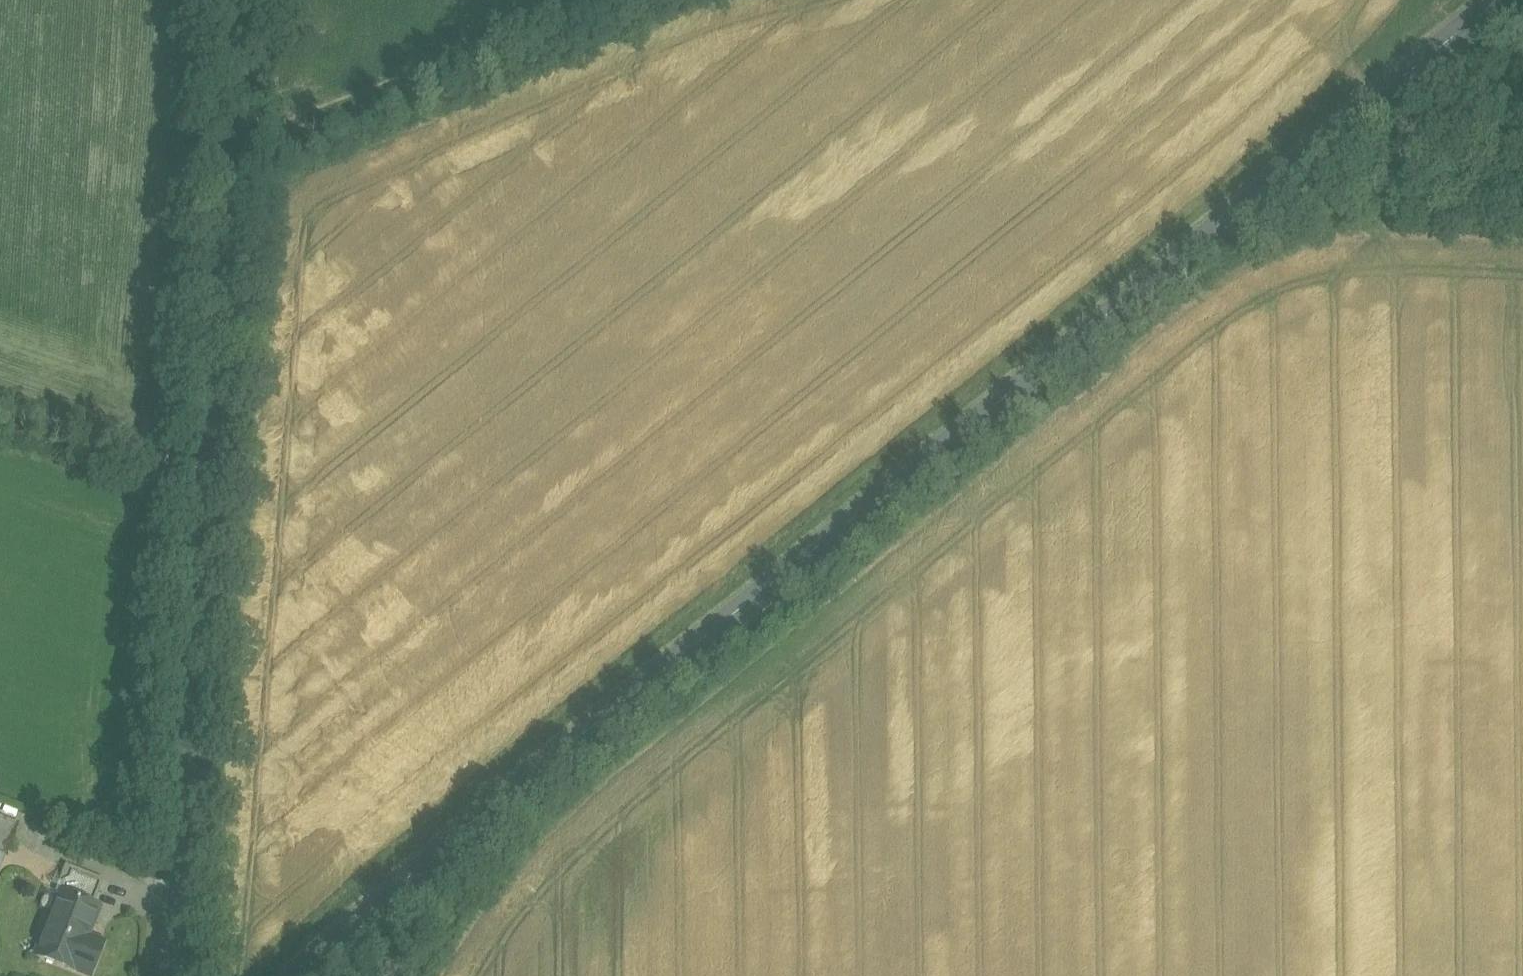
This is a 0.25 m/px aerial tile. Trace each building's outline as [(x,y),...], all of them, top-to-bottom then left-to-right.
[(17,831),(0,825),(0,877),(17,831)] [(33,958),(79,975),(97,975),(107,951),(83,942),(106,883),(69,869),(33,958)]
